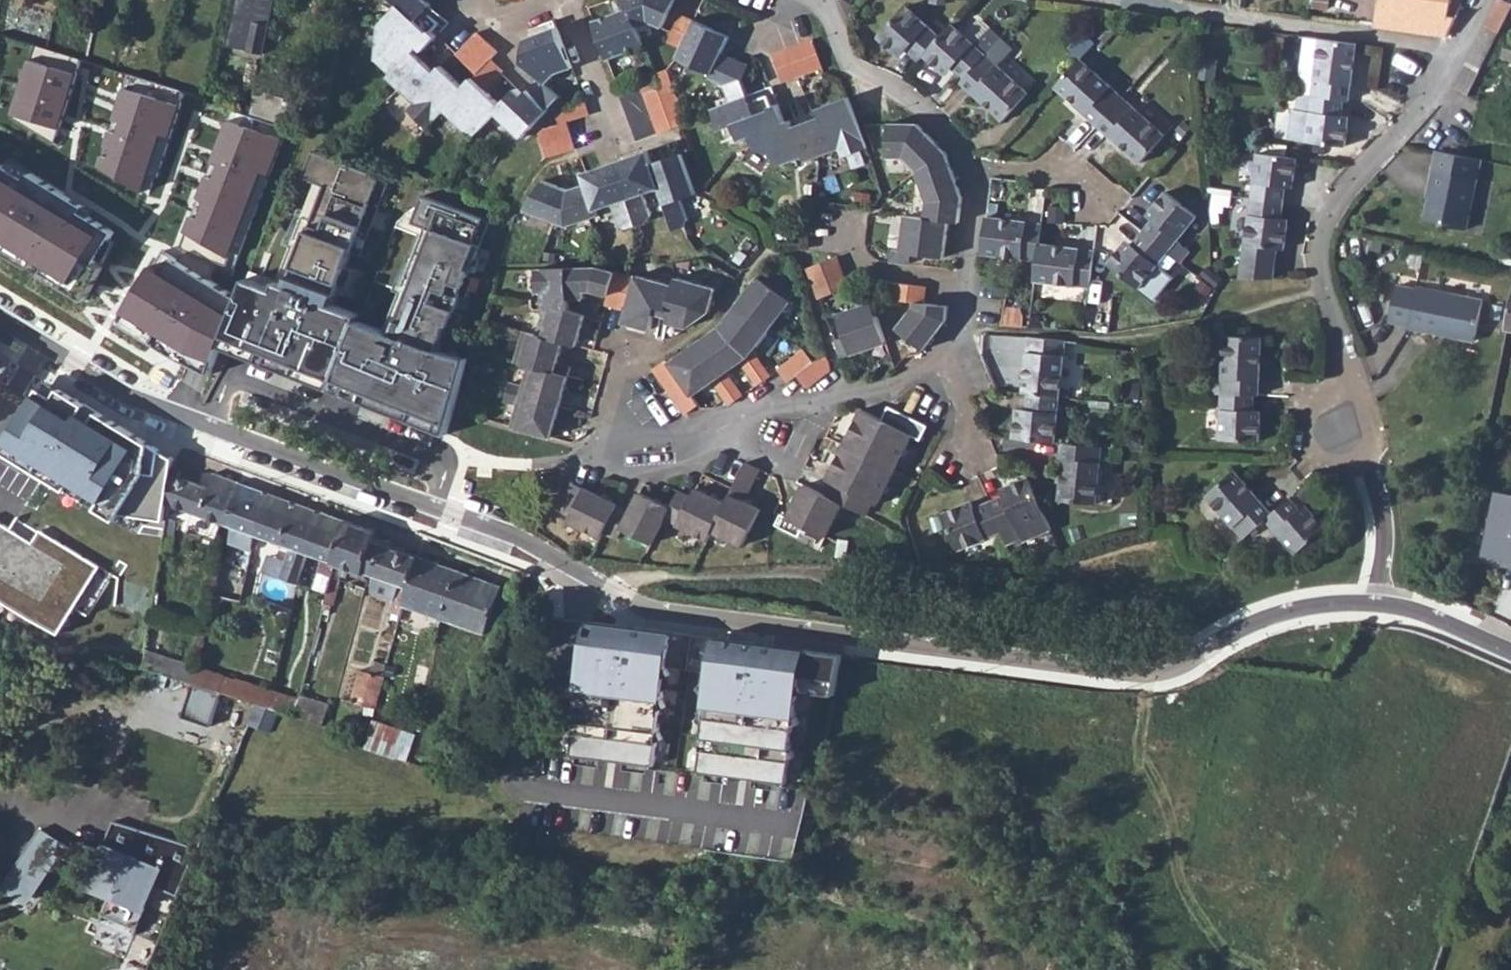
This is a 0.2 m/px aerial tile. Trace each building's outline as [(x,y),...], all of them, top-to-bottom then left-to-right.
[(227,45),(265,52),(276,0),(236,0),(227,45)] [(396,6),(377,25),(374,58),(390,74),(387,77),(399,90),(413,104),(406,110),(426,129),(442,113),(470,141),(494,116),(520,141),(551,111),(555,115),(559,127),(548,131),(542,137),(550,160),(578,149),(569,123),(589,116),(583,101),(569,107),(547,84),(557,74),(572,68),(557,27),(528,38),(523,60),(537,75),(526,86),(528,88),(523,92),(517,86),(501,100),(499,101),(485,86),(485,84),(501,70),(502,68),(491,60),(497,52),(475,31),(472,35),(453,54),(473,74),(460,87),(439,66),(431,72),(412,52),(416,48),(419,51),(427,42),(435,35),(432,32),(439,24),(426,10),(431,4),(428,1),(429,0),(391,0),(396,6)] [(607,62),(642,49),(635,29),(648,24),(658,29),(671,0),(622,0),(626,10),(592,22),(607,62)] [(1446,39),(1455,20),(1453,19),(1447,18),(1452,0),(1381,0),(1381,1),(1377,28),(1446,39)] [(1467,62),(1482,69),(1510,11),(1510,0),(1498,0),(1467,62)] [(900,52),(907,45),(912,50),(923,61),(928,55),(944,38),(910,7),(883,36),(900,52)] [(672,63),(706,79),(704,85),(719,92),(724,108),(708,114),(716,135),(727,131),(734,148),(746,143),(749,153),(764,159),(766,157),(767,161),(781,166),(800,159),(802,163),(817,157),(836,150),(840,159),(866,148),(857,126),(847,98),(815,110),(818,118),(791,128),(788,122),(784,123),(777,105),(771,107),(766,96),(750,102),(741,79),(747,65),(721,53),(728,36),(691,20),(678,14),(664,43),(677,50),(672,63)] [(928,55),(945,70),(952,62),(958,68),(969,79),(990,56),(1004,41),(993,31),(978,46),(956,24),(944,38),(928,55)] [(1083,60),(1097,45),(1087,35),(1072,51),(1083,60)] [(1315,95),(1346,100),(1352,100),(1359,44),(1322,39),(1308,37),(1303,73),(1306,78),(1317,80),(1315,95)] [(771,54),(782,83),(797,78),(823,68),(812,39),(771,54)] [(900,52),(905,57),(912,50),(907,45),(900,52)] [(965,84),(1004,121),(1030,94),(990,56),(969,79),(965,84)] [(77,73),(29,60),(14,116),(53,143),(60,130),(77,73)] [(1058,87),(1099,125),(1124,98),(1083,60),(1058,87)] [(945,70),(950,75),(958,68),(952,62),(945,70)] [(640,82),(660,135),(663,134),(688,124),(688,122),(668,72),(653,77),(640,82)] [(1306,78),(1304,94),(1315,95),(1317,80),(1306,78)] [(179,105),(123,87),(97,166),(143,191),(179,105)] [(287,98),(258,92),(253,111),(282,121),(287,98)] [(1302,94),(1300,108),(1298,109),(1294,138),(1350,146),(1354,124),(1343,123),(1344,116),(1346,100),(1315,95),(1304,94),(1302,94)] [(1099,125),(1140,163),(1165,137),(1124,98),(1099,125)] [(1343,123),(1354,124),(1354,117),(1344,116),(1343,123)] [(282,139),(226,119),(186,231),(232,257),(282,139)] [(888,122),(887,155),(901,155),(911,165),(917,171),(929,198),(927,217),(908,216),(903,251),(892,249),(890,261),(909,264),(911,252),(944,257),(948,219),(960,221),(963,194),(947,151),(919,123),(888,122)] [(653,145),(655,156),(679,151),(677,140),(653,145)] [(224,343),(335,386),(361,318),(364,312),(335,301),(342,281),(349,264),(348,263),(353,252),(354,252),(354,251),(364,224),(363,223),(382,174),(358,165),(314,148),(304,175),(317,180),(328,184),(291,282),(280,278),(277,287),(249,276),(242,298),(224,343)] [(1254,195),(1284,199),(1286,184),(1287,177),(1298,178),(1301,155),(1261,150),(1254,195)] [(1470,228),(1480,177),(1483,158),(1439,150),(1435,169),(1432,186),(1435,186),(1429,217),(1450,221),(1452,225),(1470,228)] [(1244,151),(1241,180),(1254,181),(1257,152),(1244,151)] [(521,214),(547,225),(563,232),(586,223),(595,220),(593,214),(610,209),(617,230),(625,233),(647,226),(651,218),(644,198),(658,193),(672,230),(684,226),(688,218),(680,198),(695,192),(680,153),(649,164),(644,153),(579,174),(582,185),(562,192),(539,183),(521,214)] [(358,165),(382,174),(383,171),(359,162),(358,165)] [(82,287),(111,234),(0,167),(0,234),(82,287)] [(391,178),(382,174),(363,223),(364,224),(354,251),(362,254),(366,243),(373,246),(379,231),(372,228),(391,178)] [(280,278),(291,282),(328,184),(317,180),(280,278)] [(1143,230),(1167,249),(1195,215),(1163,188),(1150,205),(1157,213),(1153,218),(1143,230)] [(389,328),(361,318),(335,386),(349,394),(377,406),(448,434),(469,356),(440,346),(449,322),(453,323),(458,307),(464,292),(462,292),(469,271),(471,268),(473,269),(483,241),(477,240),(486,215),(424,192),(414,219),(428,224),(434,227),(398,325),(403,327),(401,332),(389,328)] [(1241,277),(1276,276),(1280,244),(1289,245),(1291,224),(1282,222),(1283,215),(1284,199),(1254,195),(1241,277)] [(1145,211),(1153,218),(1157,213),(1150,205),(1145,211)] [(477,240),(483,241),(491,217),(486,215),(477,240)] [(983,252),(1038,258),(1040,242),(1042,222),(987,215),(983,252)] [(1282,222),(1291,224),(1292,216),(1283,215),(1282,222)] [(389,328),(401,332),(403,327),(398,325),(434,227),(428,224),(389,328)] [(1120,241),(1107,259),(1139,285),(1167,249),(1143,230),(1133,243),(1128,248),(1120,241)] [(1120,241),(1128,248),(1133,243),(1125,236),(1120,241)] [(1036,278),(1093,284),(1097,248),(1040,242),(1038,258),(1036,278)] [(805,268),(817,297),(846,286),(835,257),(805,268)] [(224,343),(242,298),(173,258),(167,275),(153,265),(121,321),(211,369),(224,343)] [(358,268),(349,264),(342,281),(352,285),(358,268)] [(249,276),(277,287),(280,278),(252,268),(249,276)] [(506,393),(504,403),(517,406),(511,426),(549,437),(558,407),(565,377),(569,366),(560,364),(565,343),(574,346),(581,317),(566,313),(567,302),(576,302),(581,302),(581,296),(591,296),(592,297),(606,301),(605,306),(619,309),(620,306),(627,278),(608,272),(536,270),(536,294),(542,294),(541,313),(540,323),(536,336),(523,331),(514,362),(528,366),(522,386),(509,383),(506,393)] [(477,274),(469,271),(462,292),(464,292),(469,294),(477,274)] [(695,344),(669,364),(666,361),(654,370),(687,415),(699,407),(693,396),(711,382),(729,406),(742,397),(726,373),(739,363),(757,386),(769,376),(750,351),(786,304),(780,299),(785,291),(784,283),(774,275),(766,276),(760,283),(754,279),(715,330),(695,344)] [(620,306),(627,307),(634,280),(627,278),(620,306)] [(627,307),(622,323),(648,331),(652,315),(654,308),(663,310),(661,318),(654,341),(662,342),(666,327),(682,331),(705,314),(708,304),(711,293),(709,292),(673,282),(671,288),(635,278),(634,280),(627,307)] [(896,282),(894,298),(915,300),(914,308),(900,326),(925,347),(933,340),(948,320),(950,304),(925,301),(927,285),(896,282)] [(1410,325),(1441,331),(1442,327),(1478,333),(1485,298),(1418,285),(1417,288),(1397,283),(1390,320),(1410,323),(1410,325)] [(834,340),(841,359),(885,342),(872,306),(837,319),(843,337),(834,340)] [(458,307),(453,323),(460,326),(466,310),(458,307)] [(652,315),(661,318),(663,310),(654,308),(652,315)] [(1004,324),(1025,326),(1026,315),(1005,314),(1004,324)] [(1442,327),(1441,331),(1476,338),(1478,333),(1442,327)] [(1021,392),(1026,392),(1057,396),(1063,338),(1027,337),(1021,392)] [(1224,395),(1254,396),(1260,396),(1263,339),(1255,339),(1227,338),(1225,379),(1210,379),(1209,394),(1224,395)] [(0,351),(0,377),(12,358),(0,351)] [(777,369),(786,382),(795,375),(806,388),(830,370),(824,353),(810,364),(799,353),(777,369)] [(176,459),(47,380),(33,403),(4,450),(119,521),(123,513),(166,523),(169,503),(174,473),(176,459)] [(1011,438),(1051,442),(1057,396),(1026,392),(1025,407),(1024,414),(1013,414),(1011,438)] [(1224,395),(1222,439),(1263,441),(1264,419),(1253,419),(1253,411),(1254,396),(1224,395)] [(1013,414),(1024,414),(1025,407),(1014,406),(1013,414)] [(841,444),(866,457),(886,421),(860,409),(841,444)] [(886,421),(911,435),(917,422),(891,409),(886,421)] [(1253,419),(1264,419),(1264,412),(1253,411),(1253,419)] [(866,457),(891,471),(911,436),(911,435),(886,421),(866,457)] [(911,436),(919,440),(926,426),(917,422),(911,435),(911,436)] [(1061,443),(1055,499),(1090,503),(1098,447),(1061,443)] [(822,495),(836,504),(851,512),(858,499),(848,493),(866,457),(841,444),(823,479),(829,482),(822,495)] [(851,512),(860,516),(867,503),(872,505),(891,471),(866,457),(848,493),(858,499),(851,512)] [(710,532),(739,548),(757,514),(736,502),(738,498),(744,501),(758,475),(745,468),(722,509),(710,532)] [(201,514),(227,524),(239,481),(213,472),(209,486),(201,514)] [(169,503),(201,514),(209,486),(174,473),(169,503)] [(1241,541),(1264,520),(1268,517),(1246,491),(1231,474),(1203,498),(1241,541)] [(989,501),(1000,530),(1005,542),(1014,539),(1013,536),(1018,534),(1020,540),(1047,529),(1026,475),(1006,483),(1010,493),(1003,496),(989,501)] [(251,550),(255,534),(268,491),(239,481),(227,524),(231,525),(229,541),(251,550)] [(999,486),(1003,496),(1010,493),(1006,483),(999,486)] [(571,484),(559,508),(571,515),(569,520),(601,538),(604,533),(618,507),(595,494),(571,484)] [(775,514),(772,523),(793,534),(798,524),(819,535),(836,504),(822,495),(799,484),(783,514),(777,512),(775,514)] [(255,534),(282,544),(294,501),(268,491),(255,534)] [(1495,492),(1484,555),(1507,559),(1506,565),(1510,566),(1510,495),(1495,492)] [(604,533),(617,540),(623,528),(652,544),(666,519),(670,511),(639,495),(629,513),(618,507),(604,533)] [(666,519),(705,540),(710,532),(722,509),(696,495),(692,502),(679,495),(670,511),(666,519)] [(963,500),(968,510),(974,507),(971,497),(963,500)] [(963,500),(942,508),(957,547),(1000,530),(989,501),(974,507),(968,510),(963,500)] [(1264,520),(1293,553),(1324,526),(1309,510),(1301,517),(1297,511),(1287,500),(1268,517),(1264,520)] [(300,584),(307,553),(319,510),(294,501),(282,544),(294,548),(283,578),(300,584)] [(1297,511),(1301,517),(1309,510),(1305,505),(1297,511)] [(307,553),(322,558),(318,571),(315,580),(327,584),(344,519),(319,510),(307,553)] [(322,605),(331,608),(342,565),(362,572),(364,572),(372,540),(375,530),(344,519),(327,584),(322,605)] [(62,632),(102,569),(46,534),(39,544),(0,520),(0,594),(62,632)] [(381,543),(401,550),(403,545),(383,538),(381,543)] [(364,572),(368,573),(396,583),(388,610),(399,614),(416,556),(401,550),(381,543),(372,540),(364,572)] [(399,614),(407,616),(410,607),(422,612),(437,563),(416,556),(399,614)] [(422,612),(433,615),(430,625),(439,628),(442,618),(458,571),(437,563),(422,612)] [(442,618),(453,622),(451,632),(459,635),(479,579),(458,571),(442,618)] [(459,635),(466,637),(470,628),(483,633),(500,586),(479,579),(459,635)] [(843,656),(597,624),(580,751),(663,762),(677,654),(720,660),(705,770),(797,782),(810,691),(838,695),(843,656)] [(108,656),(142,664),(145,649),(111,642),(108,656)] [(142,664),(169,673),(174,658),(145,648),(145,649),(142,664)] [(169,673),(194,681),(198,666),(174,658),(169,673)] [(194,681),(219,690),(223,675),(198,666),(194,681)] [(375,707),(385,668),(378,666),(375,672),(359,668),(351,700),(375,707)] [(219,690),(241,697),(245,681),(223,675),(219,690)] [(241,697),(255,701),(268,706),(272,691),(245,681),(241,697)] [(268,706),(278,708),(283,710),(292,713),(296,698),(272,691),(268,706)] [(249,723),(255,726),(271,731),(278,708),(268,706),(255,701),(249,723)] [(366,744),(395,755),(405,727),(376,716),(366,744)] [(365,745),(370,725),(357,722),(352,738),(365,745)] [(430,767),(434,757),(416,751),(413,762),(430,767)] [(449,757),(446,772),(456,776),(461,761),(449,757)] [(95,870),(87,889),(110,899),(105,914),(140,928),(158,885),(181,894),(200,847),(115,822),(102,852),(80,843),(75,851),(41,831),(5,890),(28,903),(57,854),(95,870)]
